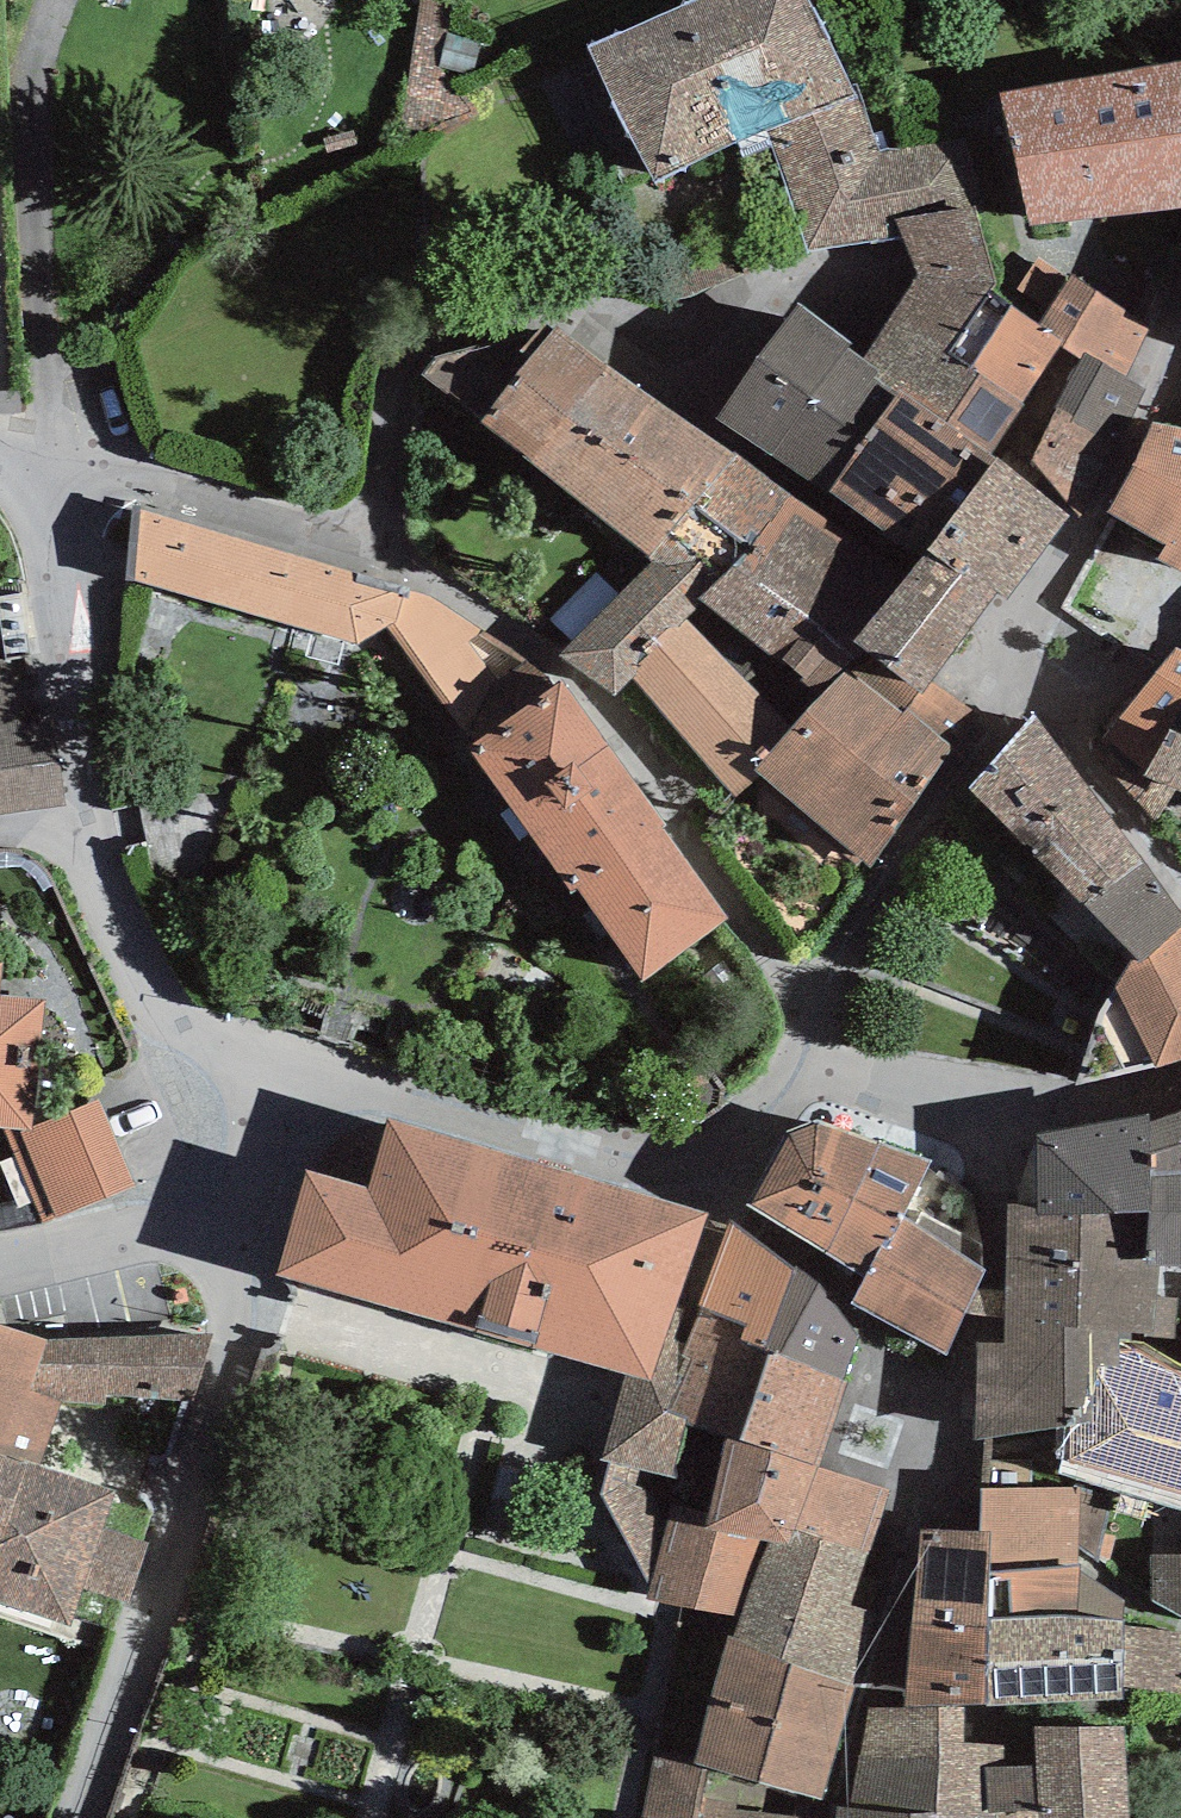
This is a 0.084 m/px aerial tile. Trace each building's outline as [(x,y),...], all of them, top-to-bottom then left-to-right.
[(610,62),(671,187),(861,95),(814,0),(737,0),(610,62)] [(1010,117),(1026,224),(1180,201),(1180,91),(1010,117)] [(966,136),(798,164),(815,260),(983,231),(966,136)] [(976,439),(806,331),(744,428),(914,536),(976,439)] [(884,583),(554,337),(474,444),(804,689),(884,583)] [(1142,513),(1180,523),(1180,426),(1164,422),(1142,513)] [(1087,520),(1002,465),(880,654),(965,708),(1087,520)] [(404,589),(139,513),(132,581),(356,646),(396,623),(404,589)] [(0,661),(0,816),(66,806),(52,720),(21,725),(11,659),(0,661)] [(903,714),(847,669),(755,770),(870,868),(954,748),(906,710),(903,714)] [(561,683),(468,749),(571,896),(578,891),(642,981),(729,920),(561,683)] [(958,814),(1129,1090),(1180,1058),(1180,968),(1050,757),(958,814)] [(2,1127),(43,1221),(130,1185),(96,1102),(27,1129),(39,1008),(0,1004),(0,1127),(2,1127)] [(913,1148),(812,1101),(760,1214),(861,1261),(913,1148)] [(1158,1118),(1151,1266),(1180,1266),(1180,1108),(1176,1110),(1158,1118)] [(1152,1109),(1038,1125),(1029,1201),(1004,1204),(1005,1340),(978,1344),(974,1441),(1092,1424),(1097,1368),(1118,1365),(1119,1334),(1148,1333),(1147,1338),(1176,1339),(1179,1299),(1158,1299),(1160,1269),(1146,1269),(1152,1109)] [(311,1182),(284,1274),(626,1376),(650,1383),(664,1336),(699,1220),(390,1128),(369,1199),(311,1182)] [(796,1270),(734,1232),(695,1348),(671,1415),(687,1421),(729,1437),(708,1525),(675,1512),(667,1540),(654,1590),(745,1617),(734,1652),(849,1687),(875,1619),(846,1609),(885,1495),(822,1469),(864,1342),(796,1270)] [(988,1269),(904,1237),(872,1322),(955,1354),(988,1269)] [(0,1331),(0,1469),(27,1478),(51,1401),(29,1394),(44,1345),(0,1331)] [(678,1342),(664,1336),(650,1383),(626,1376),(623,1386),(606,1451),(613,1455),(603,1494),(654,1590),(667,1540),(648,1495),(653,1473),(671,1479),(687,1421),(671,1415),(695,1348),(678,1342)] [(209,1339),(44,1345),(29,1394),(51,1401),(104,1404),(103,1395),(190,1399),(209,1339)] [(1165,1501),(1180,1506),(1180,1449),(1165,1501)] [(0,1469),(0,1605),(69,1628),(81,1593),(124,1607),(144,1548),(97,1532),(107,1505),(27,1478),(0,1469)] [(1114,1515),(941,1511),(937,1690),(1110,1693),(1114,1515)] [(849,1687),(734,1652),(700,1760),(815,1796),(849,1687)] [(880,1732),(878,1817),(1107,1817),(1109,1737),(880,1732)]
